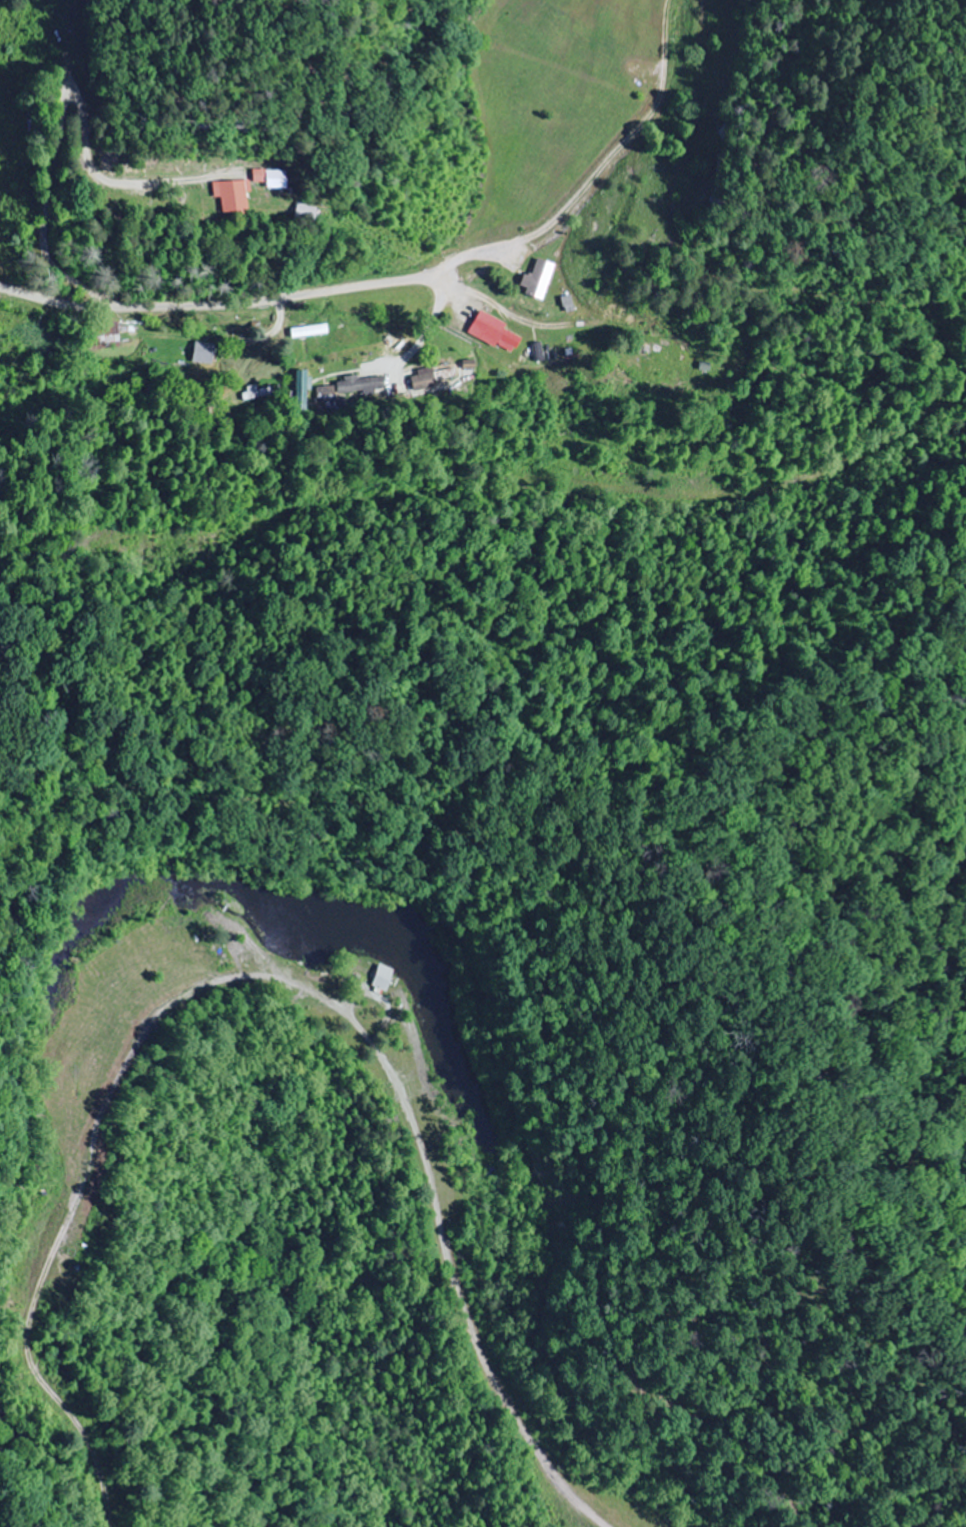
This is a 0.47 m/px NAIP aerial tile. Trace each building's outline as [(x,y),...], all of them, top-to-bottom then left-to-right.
[(210,196),(217,196),(217,210),(244,210),(244,179),(210,180),(210,196)] [(307,220),(310,206),(292,202),(289,215),(307,220)] [(540,299),(553,264),(536,258),(523,293),(540,299)] [(515,353),(524,332),(478,312),(469,333),(515,353)] [(118,349),(117,322),(85,323),(86,350),(118,349)] [(193,342),(193,364),(216,364),(216,342),(193,342)] [(357,372),(336,385),(347,403),(368,391),(357,372)] [(244,389),(245,400),(271,397),(270,386),(244,389)] [(324,406),(337,404),(335,386),(322,387),(324,406)] [(394,969),(379,964),(371,986),(386,991),(394,969)]
